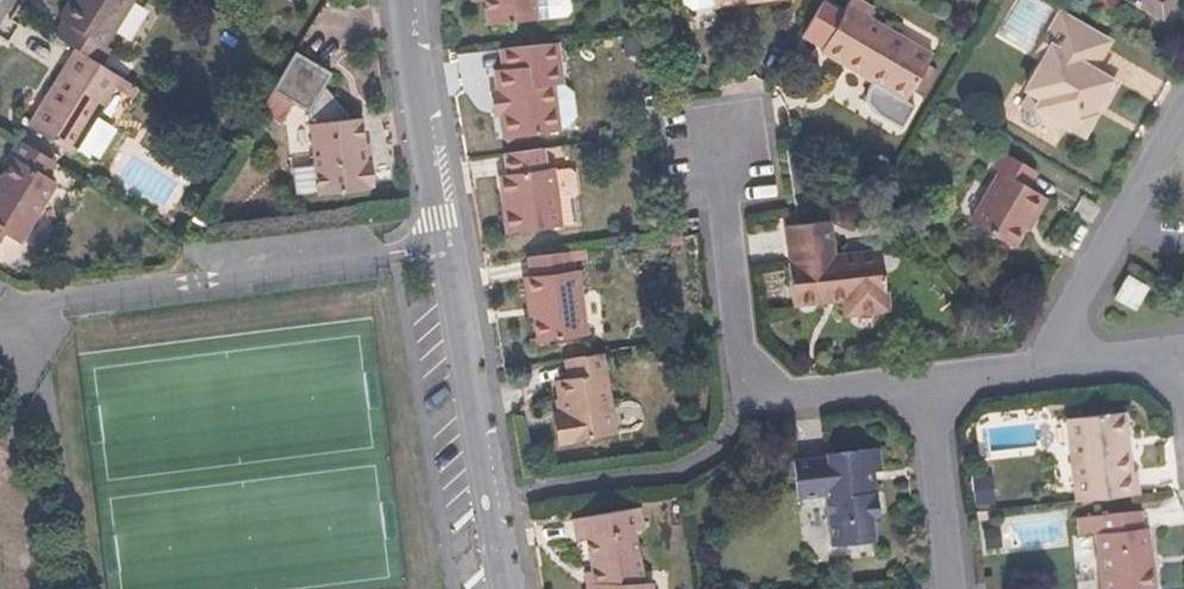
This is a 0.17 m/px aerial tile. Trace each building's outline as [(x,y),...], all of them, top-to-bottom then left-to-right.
[(63,19),(67,22),(56,39),(76,52),(106,70),(117,53),(111,49),(144,0),(83,0),(82,2),(79,0),(74,0),(63,19)] [(490,1),(493,25),(540,20),(538,0),(490,0),(490,1)] [(540,20),(570,17),(574,12),(574,0),(538,0),(540,20)] [(714,0),(685,0),(685,3),(695,11),(716,7),(714,0)] [(824,46),(876,77),(873,81),(874,82),(872,86),(867,99),(868,102),(877,113),(902,129),(916,107),(907,101),(913,91),(928,65),(934,56),(870,18),(875,9),(859,0),(851,0),(824,46)] [(1156,13),(1158,11),(1167,16),(1176,0),(1134,0),(1156,13)] [(1003,36),(1031,52),(1050,19),(1022,3),(1003,36)] [(1045,72),(1042,70),(1030,89),(1042,96),(1039,101),(1035,103),(1031,101),(1027,110),(1027,122),(1035,127),(1043,124),(1046,121),(1064,131),(1069,123),(1082,130),(1092,113),(1086,110),(1093,98),(1099,102),(1105,105),(1117,84),(1094,71),(1110,44),(1061,15),(1041,51),(1053,58),(1045,72)] [(509,75),(501,76),(504,96),(507,120),(510,141),(567,133),(566,131),(560,90),(568,88),(561,43),(505,51),(509,75)] [(824,46),(822,50),(873,81),(876,77),(824,46)] [(277,90),(309,110),(321,199),(372,192),(372,188),(380,187),(377,163),(370,164),(368,150),(364,119),(347,122),(328,87),(336,73),(302,50),(295,62),(277,90)] [(76,52),(29,126),(72,153),(75,150),(77,145),(96,117),(114,89),(120,79),(106,70),(76,52)] [(939,71),(928,65),(913,91),(924,97),(939,71)] [(136,89),(120,79),(114,89),(130,99),(136,89)] [(568,88),(560,90),(566,131),(574,129),(582,119),(579,95),(568,88)] [(504,96),(496,97),(500,121),(507,120),(504,96)] [(1099,102),(1093,98),(1086,110),(1092,113),(1099,102)] [(117,130),(96,117),(77,145),(75,150),(88,158),(91,154),(98,159),(117,130)] [(3,230),(21,242),(59,186),(49,180),(58,167),(22,144),(13,157),(18,160),(6,179),(0,187),(0,234),(3,230)] [(549,168),(547,147),(508,153),(511,173),(514,195),(507,196),(510,233),(565,225),(557,169),(557,168),(549,168)] [(375,149),(368,150),(370,164),(377,163),(375,149)] [(1000,169),(1007,173),(977,224),(1018,247),(1029,228),(1037,214),(1042,217),(1052,200),(1032,189),(1041,174),(1009,155),(1000,169)] [(628,159),(573,167),(580,223),(581,226),(589,225),(592,248),(629,243),(626,220),(623,199),(634,198),(628,159)] [(580,223),(573,167),(557,169),(565,225),(580,223)] [(514,195),(511,173),(503,175),(507,196),(514,195)] [(634,198),(623,199),(626,220),(636,218),(634,198)] [(1042,217),(1037,214),(1029,228),(1035,231),(1042,217)] [(798,268),(795,269),(800,311),(853,303),(855,318),(896,313),(888,256),(841,263),(836,226),(794,232),(798,268)] [(525,298),(532,297),(535,318),(538,341),(588,334),(579,270),(573,271),(570,251),(526,257),(529,277),(522,278),(525,298)] [(1151,277),(1133,266),(1120,289),(1138,299),(1151,277)] [(532,297),(525,298),(528,318),(535,318),(532,297)] [(574,376),(562,379),(568,414),(562,415),(567,443),(621,434),(606,351),(571,358),(574,376)] [(1128,413),(1071,419),(1080,502),(1137,496),(1135,474),(1133,454),(1127,455),(1126,439),(1131,438),(1128,413)] [(827,458),(795,461),(799,499),(826,495),(831,547),(876,542),(874,517),(883,516),(880,492),(873,493),(871,474),(883,473),(881,450),(827,455),(827,458)] [(589,538),(597,580),(591,581),(591,588),(656,588),(656,582),(645,582),(635,528),(645,526),(641,506),(574,520),(578,540),(589,538)] [(1099,535),(1104,588),(1158,588),(1157,568),(1153,568),(1149,528),(1145,529),(1144,510),(1103,515),(1105,534),(1099,535)]
